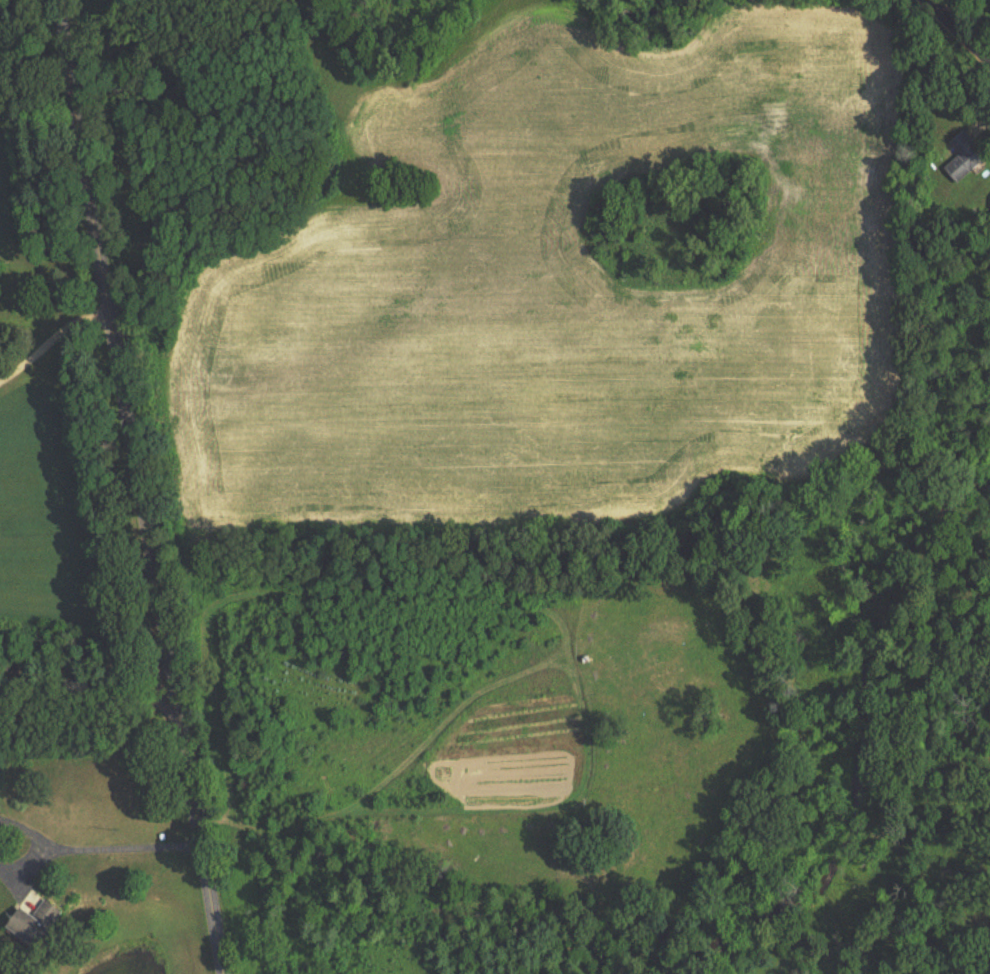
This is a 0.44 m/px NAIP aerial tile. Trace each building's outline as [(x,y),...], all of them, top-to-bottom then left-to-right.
[(950,142),(961,154),(944,168),(959,184),(989,156),(964,130),(950,142)] [(65,911),(46,898),(35,915),(21,906),(6,929),(39,951),(65,911)]
